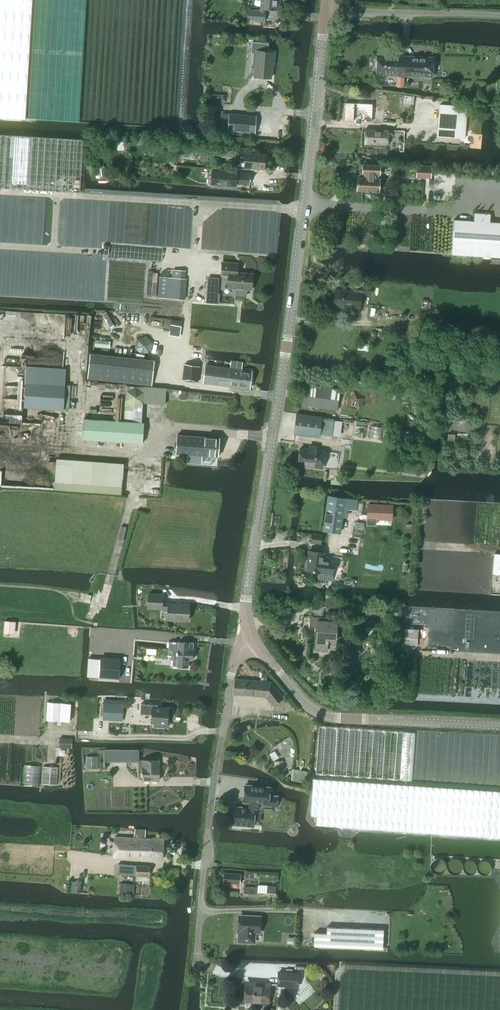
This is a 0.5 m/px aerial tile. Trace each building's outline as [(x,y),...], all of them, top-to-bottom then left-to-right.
[(25,119),(32,0),(0,0),(0,117),(25,119)] [(264,1),(264,2),(262,2),(262,8),(263,8),(263,9),(269,10),(269,11),(270,11),(270,13),(277,13),(277,10),(278,10),(279,0),(263,0),(264,1)] [(264,20),(265,12),(248,11),(247,18),(264,20)] [(267,52),(268,43),(252,42),(251,53),(257,54),(255,77),(270,78),(271,65),(273,65),(274,52),(267,52)] [(404,74),(405,58),(377,57),(377,60),(376,62),(375,68),(377,69),(376,73),(384,73),(385,75),(389,75),(391,74),(404,74)] [(432,75),(432,72),(434,71),(434,64),(433,63),(433,59),(405,58),(404,74),(418,75),(419,76),(423,76),(425,75),(432,75)] [(344,103),(343,121),(372,122),(372,107),(384,108),(384,102),(373,102),(372,104),(344,103)] [(439,104),(436,136),(464,139),(467,106),(439,104)] [(229,114),(227,131),(255,134),(256,116),(229,114)] [(365,129),(364,144),(387,145),(388,130),(365,129)] [(83,140),(0,135),(0,188),(80,193),(83,140)] [(116,141),(116,149),(123,150),(124,142),(116,141)] [(220,149),(220,156),(235,158),(236,151),(220,149)] [(239,153),(238,161),(244,161),(243,168),(264,170),(265,155),(239,153)] [(380,176),(380,167),(363,166),(363,174),(366,174),(366,179),(358,179),(357,191),(379,193),(379,180),(378,180),(378,176),(380,176)] [(431,178),(431,166),(416,166),(416,177),(431,178)] [(212,171),(211,184),(236,186),(237,183),(250,184),(250,174),(212,171)] [(452,254),(499,258),(499,223),(490,222),(491,214),(474,213),(473,221),(454,220),(452,241),(452,254)] [(251,290),(252,275),(237,274),(237,266),(222,265),(221,276),(228,276),(227,288),(236,289),(236,296),(246,297),(246,290),(251,290)] [(184,279),(185,271),(173,270),(172,278),(160,277),(158,298),(184,300),(186,279),(184,279)] [(370,295),(371,286),(356,285),(355,292),(337,290),(335,307),(359,309),(361,295),(370,295)] [(179,337),(181,327),(170,325),(169,335),(179,337)] [(142,354),(150,352),(152,343),(146,336),(138,338),(136,348),(142,354)] [(90,354),(87,378),(152,385),(154,361),(90,354)] [(240,370),(241,364),(231,362),(230,369),(205,366),(203,384),(248,389),(251,372),(240,370)] [(197,383),(200,366),(185,364),(182,380),(197,383)] [(68,410),(70,385),(65,385),(66,370),(26,367),(24,408),(63,410),(63,409),(68,410)] [(337,410),(339,390),(301,383),(297,405),(337,410)] [(127,386),(124,422),(140,423),(142,403),(165,405),(166,389),(127,386)] [(319,438),(331,437),(333,421),(322,420),(322,419),(296,415),(294,435),(319,438)] [(84,419),(82,439),(142,443),(143,424),(140,423),(124,422),(84,419)] [(200,456),(218,457),(219,437),(177,434),(176,454),(191,455),(191,463),(200,464),(200,456)] [(317,451),(317,449),(308,448),(308,450),(300,449),(298,466),(322,469),(324,452),(317,451)] [(92,461),(90,492),(122,494),(124,463),(92,461)] [(356,510),(357,501),(327,496),(323,530),(340,532),(344,508),(356,510)] [(391,518),(392,503),(367,503),(366,524),(375,524),(375,518),(391,518)] [(312,534),(311,542),(321,544),(322,535),(312,534)] [(333,574),(334,562),(322,561),(323,553),(310,551),(307,571),(321,573),(333,574)] [(188,620),(189,604),(168,604),(168,602),(162,602),(163,594),(148,594),(147,609),(168,609),(167,620),(188,620)] [(323,594),(322,607),(329,608),(330,595),(323,594)] [(336,643),(337,623),(328,623),(328,618),(310,617),(309,628),(317,628),(316,650),(327,651),(327,642),(336,643)] [(169,642),(168,655),(173,656),(172,666),(188,667),(188,659),(192,660),(193,650),(191,650),(192,642),(179,641),(179,643),(169,642)] [(119,678),(120,658),(100,657),(99,677),(119,678)] [(273,706),(283,697),(271,682),(235,679),(234,694),(266,697),(273,706)] [(70,722),(71,704),(47,703),(46,721),(70,722)] [(122,721),(123,705),(103,703),(102,719),(122,721)] [(169,723),(167,723),(168,709),(157,708),(157,705),(141,704),(140,714),(152,714),(151,722),(154,722),(154,726),(168,727),(169,723)] [(72,749),(72,739),(59,738),(58,748),(72,749)] [(104,760),(139,760),(139,750),(105,750),(104,760)] [(159,780),(158,760),(138,760),(139,770),(142,770),(143,780),(159,780)] [(281,761),(274,762),(275,770),(282,769),(281,761)] [(43,766),(42,784),(57,785),(58,767),(43,766)] [(448,788),(313,778),(311,815),(317,815),(316,825),(406,831),(445,833),(499,837),(499,791),(448,788)] [(233,807),(231,824),(233,824),(233,825),(239,826),(239,825),(254,826),(254,823),(260,823),(261,813),(264,810),(274,811),(274,807),(276,807),(277,796),(269,795),(270,788),(245,785),(243,802),(248,802),(247,808),(233,807)] [(141,858),(143,830),(135,829),(134,838),(115,837),(113,857),(141,858)] [(153,839),(145,839),(146,830),(143,830),(141,858),(162,859),(164,838),(153,838),(153,839)] [(135,875),(136,865),(118,863),(118,874),(135,875)] [(149,876),(149,866),(136,865),(135,875),(149,876)] [(177,879),(178,868),(165,867),(164,878),(177,879)] [(241,882),(242,877),(240,877),(240,874),(224,872),(223,883),(239,884),(240,882),(241,882)] [(134,893),(134,884),(120,883),(120,892),(134,893)] [(258,888),(257,893),(275,894),(276,886),(258,885),(258,888)] [(260,932),(260,918),(239,917),(239,931),(240,931),(239,941),(253,941),(254,931),(260,932)] [(314,933),(314,946),(382,949),(383,929),(326,927),(326,933),(314,933)] [(277,970),(276,986),(298,987),(299,972),(277,970)] [(245,985),(244,1001),(268,1002),(269,983),(261,983),(261,986),(245,985)]
